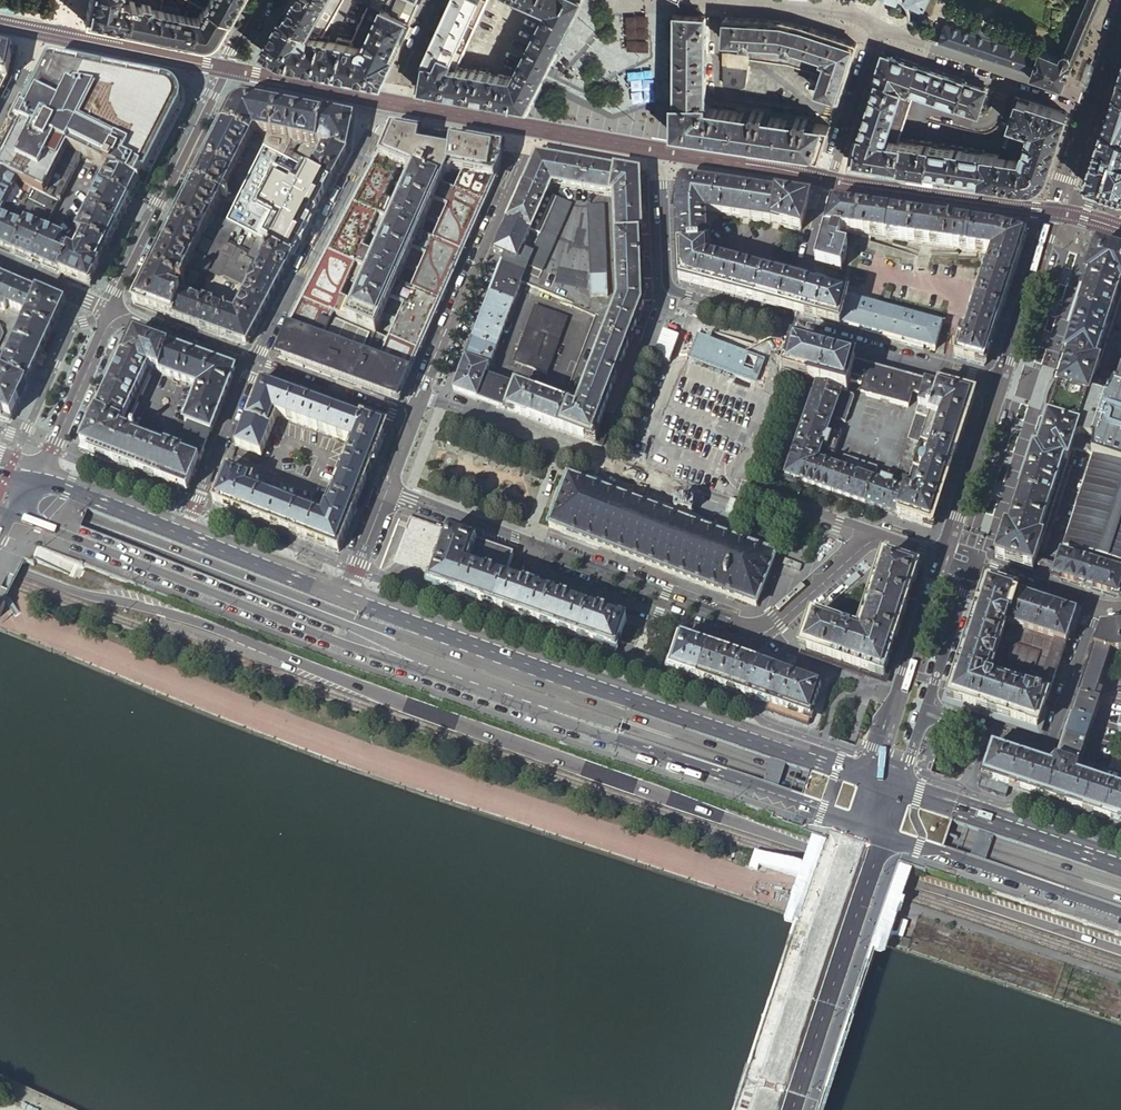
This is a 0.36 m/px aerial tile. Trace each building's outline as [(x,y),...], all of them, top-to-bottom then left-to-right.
[(86,2),(84,13),(83,15),(82,21),(90,22),(102,25),(116,28),(123,29),(129,0),(86,0),(86,2)] [(161,0),(129,0),(123,29),(139,32),(151,35),(153,35),(161,0)] [(196,0),(161,0),(153,35),(162,37),(177,40),(181,41),(194,44),(196,44),(200,44),(204,44),(208,43),(213,38),(215,37),(226,17),(196,0)] [(226,17),(236,0),(196,0),(226,17)] [(323,34),(342,0),(291,0),(283,15),(309,31),(323,34)] [(368,4),(381,10),(383,6),(386,0),(370,0),(368,4)] [(383,6),(411,19),(420,0),(386,0),(383,6)] [(434,36),(465,50),(488,0),(451,0),(434,36)] [(542,75),(581,0),(524,0),(546,10),(519,62),(542,75)] [(908,5),(923,12),(929,0),(902,0),(903,1),(907,4),(908,5)] [(1065,49),(1062,51),(1060,54),(1050,51),(1040,47),(1038,54),(1031,72),(1062,82),(1075,52),(1098,0),(1085,0),(1065,49)] [(368,4),(361,18),(385,29),(403,37),(411,19),(383,6),(381,10),(368,4)] [(674,21),(674,37),(706,37),(706,15),(674,13),(674,21)] [(287,63),(322,70),(328,40),(329,35),(323,34),(309,31),(283,15),(263,50),(278,59),(287,63)] [(748,18),(725,16),(724,40),(742,41),(742,44),(750,45),(750,41),(759,42),(767,42),(769,42),(770,19),(748,18)] [(336,41),(330,72),(383,82),(387,73),(403,37),(385,29),(361,18),(352,39),(337,36),(336,41)] [(769,42),(775,43),(777,43),(784,44),(783,48),(791,50),(792,46),(797,47),(801,49),(806,50),(813,28),(803,25),(781,20),(770,19),(769,42)] [(944,23),(939,41),(1012,65),(1018,47),(992,39),(970,32),(944,23)] [(973,24),(970,32),(992,39),(995,32),(973,24)] [(816,89),(839,96),(853,53),(856,42),(813,28),(806,50),(809,51),(817,54),(822,56),(821,59),(826,60),(821,73),(816,89)] [(418,88),(484,100),(489,72),(458,66),(465,50),(434,36),(423,62),(418,88)] [(706,37),(674,37),(674,81),(705,81),(706,37)] [(328,40),(322,70),(330,72),(336,41),(328,40)] [(745,83),(748,57),(750,45),(742,44),(742,41),(724,40),(724,41),(724,82),(725,83),(742,86),(744,85),(745,83)] [(756,58),(759,42),(750,41),(750,45),(748,57),(756,58)] [(756,58),(764,59),(767,42),(759,42),(756,58)] [(764,59),(772,60),(775,43),(769,42),(767,42),(764,59)] [(775,43),(772,60),(780,62),(783,48),(784,44),(777,43),(775,43)] [(796,66),(801,49),(797,47),(792,46),(791,50),(788,63),(796,66)] [(1012,65),(1031,72),(1038,54),(1018,47),(1012,65)] [(783,48),(780,62),(787,63),(788,63),(791,50),(783,48)] [(7,80),(13,52),(4,50),(0,49),(0,78),(7,80)] [(809,51),(806,50),(801,49),(796,66),(804,68),(809,51)] [(190,68),(191,51),(176,50),(175,67),(190,68)] [(811,70),(817,54),(809,51),(804,68),(811,70)] [(879,62),(874,78),(896,85),(908,89),(917,63),(883,51),(879,62)] [(811,70),(821,73),(826,60),(821,59),(822,56),(817,54),(811,70)] [(0,156),(0,174),(59,203),(82,157),(110,170),(140,184),(174,117),(179,106),(180,101),(180,98),(178,93),(176,90),(173,86),(170,84),(167,83),(51,60),(50,60),(48,61),(47,62),(0,156)] [(544,75),(542,75),(519,62),(512,76),(498,73),(492,102),(501,103),(528,108),(540,83),(544,75)] [(931,68),(917,63),(908,89),(913,91),(913,92),(954,106),(963,78),(931,68)] [(492,102),(498,73),(489,72),(484,100),(492,102)] [(874,78),(856,132),(897,140),(911,97),(894,91),(896,85),(874,78)] [(978,113),(987,86),(963,78),(954,106),(977,114),(978,113)] [(705,81),(674,81),(674,110),(685,110),(685,102),(705,103),(705,100),(705,81)] [(911,97),(913,92),(913,91),(908,89),(896,85),(894,91),(911,97)] [(1113,91),(1104,119),(1102,126),(1120,137),(1120,94),(1113,91)] [(1066,113),(1018,97),(1009,122),(1011,123),(1009,129),(1003,145),(1000,144),(996,154),(984,153),(980,179),(989,180),(1009,183),(1018,184),(1022,185),(1024,185),(1026,185),(1027,185),(1028,185),(1030,185),(1031,184),(1033,184),(1035,183),(1036,183),(1037,182),(1039,181),(1040,180),(1041,179),(1042,178),(1043,177),(1044,176),(1045,175),(1046,173),(1047,171),(1048,168),(1055,146),(1066,113)] [(231,109),(222,126),(264,148),(272,139),(278,106),(256,102),(248,100),(244,100),(240,101),(235,104),(233,106),(231,109)] [(685,110),(674,110),(674,132),(673,133),(691,136),(706,138),(709,118),(714,119),(716,107),(705,106),(705,103),(685,102),(685,110)] [(284,158),(290,146),(291,143),(316,148),(323,115),(309,112),(278,106),(272,139),(264,148),(265,148),(284,158)] [(732,130),(735,110),(724,108),(716,107),(714,119),(709,118),(706,138),(713,139),(726,141),(730,142),(732,130)] [(775,149),(779,117),(763,114),(764,110),(752,108),(752,113),(735,110),(732,130),(730,142),(734,142),(739,143),(753,145),(769,148),(775,149)] [(323,149),(311,173),(331,183),(347,154),(353,121),(323,115),(316,148),(317,148),(323,149)] [(796,119),(779,117),(775,149),(806,153),(820,155),(827,133),(830,125),(807,121),(807,118),(807,117),(796,115),(796,119)] [(264,148),(222,126),(214,142),(204,161),(247,183),(264,148)] [(1120,195),(1120,137),(1102,126),(1094,151),(1085,180),(1088,184),(1120,195)] [(375,334),(383,318),(395,323),(388,340),(419,353),(441,304),(449,286),(465,249),(490,192),(496,179),(497,175),(500,163),(503,149),(391,129),(302,300),(301,301),(375,334)] [(891,166),(897,167),(901,141),(897,140),(856,132),(854,138),(851,157),(851,161),(861,162),(874,164),(891,166)] [(901,141),(897,167),(905,168),(919,170),(925,171),(929,142),(909,139),(905,138),(904,139),(903,139),(902,139),(902,140),(901,140),(901,141)] [(967,177),(980,179),(984,153),(984,150),(929,142),(925,171),(943,174),(952,175),(967,177)] [(295,148),(290,146),(284,158),(305,170),(308,164),(292,155),(295,148)] [(235,207),(226,223),(226,224),(236,229),(257,240),(270,246),(292,258),(320,204),(331,183),(311,173),(305,170),(284,158),(265,148),(264,148),(247,183),(235,207)] [(535,155),(523,183),(545,193),(550,183),(582,188),(587,164),(535,155)] [(192,185),(222,200),(235,207),(247,183),(204,161),(192,185)] [(614,194),(647,193),(646,175),(634,172),(587,164),(582,188),(614,194)] [(140,184),(110,170),(101,188),(131,202),(140,184)] [(0,174),(0,249),(12,254),(26,222),(34,206),(53,215),(59,203),(0,174)] [(704,211),(711,213),(715,184),(713,184),(701,182),(688,180),(686,180),(684,180),(683,180),(682,180),(681,181),(680,182),(680,183),(679,184),(679,185),(676,207),(704,211)] [(497,272),(520,281),(597,313),(613,320),(615,314),(616,312),(616,310),(617,309),(617,308),(617,306),(617,305),(617,303),(618,301),(618,298),(617,283),(617,282),(616,238),(615,236),(614,194),(582,188),(550,183),(545,193),(556,198),(540,234),(531,254),(526,266),(504,256),(497,272)] [(523,183),(507,219),(530,229),(540,234),(556,198),(545,193),(523,183)] [(715,184),(711,213),(741,217),(746,189),(732,187),(715,184)] [(177,216),(175,220),(217,241),(227,247),(236,229),(226,224),(226,223),(214,217),(222,200),(192,185),(177,216)] [(126,211),(131,202),(101,188),(97,196),(126,211)] [(757,191),(746,189),(741,217),(760,220),(765,192),(757,191)] [(771,222),(801,230),(809,198),(799,197),(779,194),(775,193),(765,192),(760,220),(771,222)] [(648,204),(647,193),(614,194),(615,236),(616,238),(649,237),(649,225),(648,204)] [(126,211),(97,196),(88,213),(118,228),(126,211)] [(840,231),(840,232),(884,238),(888,210),(880,209),(831,202),(824,229),(840,231)] [(31,262),(45,231),(53,215),(34,206),(26,222),(12,254),(20,257),(31,262)] [(677,247),(705,246),(704,211),(676,207),(677,240),(677,247)] [(896,212),(888,210),(884,238),(922,244),(926,216),(912,214),(896,212)] [(108,248),(118,228),(88,213),(78,233),(108,248)] [(932,217),(926,216),(922,244),(928,245),(932,217)] [(932,217),(928,245),(966,251),(970,223),(964,222),(953,220),(940,218),(932,217)] [(493,251),(504,256),(526,266),(531,254),(521,249),(523,245),(530,229),(507,219),(493,251)] [(184,287),(192,291),(197,294),(200,289),(202,291),(207,281),(204,279),(210,269),(213,263),(207,261),(217,241),(175,220),(164,241),(155,259),(150,270),(180,285),(181,283),(186,285),(184,287)] [(999,227),(970,223),(966,251),(991,255),(989,258),(986,269),(1013,278),(1014,273),(1019,257),(1027,236),(999,227)] [(540,234),(530,229),(523,245),(521,249),(531,254),(540,234)] [(824,229),(814,262),(840,269),(846,249),(836,246),(840,232),(840,231),(824,229)] [(41,266),(55,235),(45,231),(31,262),(35,263),(41,266)] [(78,233),(73,243),(80,246),(76,254),(99,265),(108,248),(78,233)] [(59,273),(72,242),(55,235),(41,266),(49,269),(59,273)] [(650,246),(649,237),(616,238),(617,282),(617,283),(651,282),(651,270),(650,246)] [(248,257),(261,264),(270,246),(257,240),(248,257)] [(213,263),(210,269),(223,275),(235,251),(227,247),(217,241),(207,261),(213,263)] [(80,246),(73,243),(72,242),(59,273),(70,278),(89,286),(99,265),(76,254),(80,246)] [(261,264),(283,275),(292,258),(270,246),(261,264)] [(733,297),(741,267),(709,258),(708,246),(705,246),(677,247),(679,282),(731,296),(733,297)] [(1097,246),(1083,288),(1077,306),(1075,312),(1112,324),(1120,295),(1120,253),(1097,246)] [(265,311),(283,275),(261,264),(248,257),(235,251),(223,275),(245,287),(240,296),(243,298),(242,299),(265,311)] [(755,303),(763,273),(741,267),(733,297),(755,303)] [(1004,306),(1013,278),(986,269),(971,314),(998,323),(1004,306)] [(173,318),(181,294),(176,293),(179,288),(180,285),(150,270),(145,280),(139,291),(133,303),(173,318)] [(497,272),(489,294),(512,303),(520,281),(497,272)] [(787,280),(763,273),(755,303),(769,306),(779,309),(787,280)] [(3,310),(5,306),(15,285),(11,283),(0,278),(0,309),(3,310)] [(800,315),(808,286),(806,285),(802,284),(790,281),(787,280),(779,309),(786,311),(792,313),(799,315),(800,315)] [(615,314),(613,320),(618,322),(618,323),(644,333),(652,311),(652,294),(651,282),(617,283),(618,298),(618,301),(617,303),(617,305),(617,306),(617,308),(617,309),(616,310),(616,312),(615,314)] [(180,285),(179,288),(190,293),(192,291),(184,287),(186,285),(181,283),(180,285)] [(28,315),(37,295),(32,292),(21,287),(15,285),(5,306),(28,315)] [(847,296),(808,286),(800,315),(803,316),(839,326),(847,296)] [(216,334),(226,310),(225,309),(224,310),(211,306),(212,303),(204,300),(203,302),(181,294),(173,318),(216,334)] [(472,341),(495,350),(512,303),(489,294),(472,341)] [(63,306),(37,295),(28,315),(16,342),(41,354),(63,306)] [(889,308),(847,296),(839,326),(867,333),(881,337),(889,308)] [(261,318),(265,311),(242,299),(239,306),(261,318)] [(375,334),(301,301),(287,327),(276,357),(354,386),(364,358),(365,356),(375,334)] [(227,310),(226,310),(216,334),(247,346),(261,318),(239,306),(234,314),(226,312),(227,310)] [(532,314),(548,321),(551,312),(535,306),(532,314)] [(881,337),(923,349),(924,345),(926,336),(913,333),(918,316),(889,308),(881,337)] [(551,312),(548,321),(564,327),(567,318),(551,312)] [(1112,324),(1075,312),(1071,325),(1064,346),(1061,355),(1098,367),(1112,324)] [(613,320),(597,313),(594,322),(610,328),(613,320)] [(545,329),(548,321),(532,314),(528,322),(545,329)] [(959,341),(954,357),(984,365),(986,359),(990,346),(998,323),(971,314),(965,334),(960,332),(957,340),(959,341)] [(926,336),(931,320),(918,316),(913,333),(926,336)] [(618,322),(613,320),(610,328),(607,337),(605,342),(636,354),(644,333),(618,323),(618,322)] [(926,336),(924,345),(935,349),(942,323),(931,320),(926,336)] [(564,327),(548,321),(545,329),(560,335),(564,327)] [(528,322),(525,331),(541,337),(545,329),(528,322)] [(610,328),(594,322),(590,330),(607,337),(610,328)] [(541,337),(558,343),(560,335),(545,329),(541,337)] [(604,344),(605,342),(607,337),(590,330),(587,338),(604,344)] [(525,331),(518,351),(530,356),(526,367),(546,374),(558,343),(541,337),(525,331)] [(152,370),(159,373),(169,347),(134,334),(112,382),(141,395),(152,370)] [(691,356),(751,378),(759,357),(710,339),(698,335),(691,356)] [(604,344),(587,338),(584,346),(601,353),(604,344)] [(411,372),(419,353),(388,340),(379,361),(365,356),(364,358),(354,386),(398,403),(411,372)] [(465,359),(488,368),(495,350),(472,341),(465,359)] [(26,386),(41,354),(16,342),(1,375),(26,386)] [(581,405),(612,417),(628,374),(636,354),(605,342),(604,344),(601,353),(598,361),(594,369),(578,363),(573,375),(590,382),(587,389),(584,397),(581,405)] [(598,361),(601,353),(584,346),(581,355),(598,361)] [(846,393),(849,382),(854,363),(793,346),(785,376),(801,381),(817,385),(846,393)] [(169,347),(159,373),(200,389),(201,389),(211,362),(197,357),(190,355),(182,352),(169,347)] [(530,356),(518,351),(513,362),(526,367),(530,356)] [(581,355),(578,363),(594,369),(598,361),(581,355)] [(1098,367),(1061,355),(1054,377),(1091,389),(1097,370),(1098,367)] [(689,359),(750,381),(757,383),(765,359),(759,357),(751,378),(691,356),(689,359)] [(476,399),(485,376),(488,368),(465,359),(453,391),(476,399)] [(201,389),(200,389),(199,392),(197,391),(184,422),(188,424),(210,433),(234,371),(211,362),(201,389)] [(849,382),(863,386),(868,367),(854,363),(849,382)] [(863,386),(860,394),(907,407),(912,394),(915,380),(868,367),(863,386)] [(1082,417),(1077,430),(1081,436),(1093,440),(1091,455),(1093,455),(1120,465),(1120,378),(1116,376),(1097,370),(1091,389),(1054,377),(1049,391),(1046,399),(1045,405),(1082,417)] [(1,375),(0,376),(0,420),(9,423),(26,386),(1,375)] [(590,382),(573,375),(571,383),(587,389),(590,382)] [(476,399),(496,407),(505,384),(485,376),(476,399)] [(915,380),(912,394),(921,396),(924,383),(915,380)] [(245,420),(271,430),(277,416),(284,419),(295,393),(261,381),(245,420)] [(141,395),(112,382),(108,389),(137,403),(141,395)] [(571,383),(568,391),(584,397),(587,389),(571,383)] [(921,396),(907,439),(955,455),(964,426),(974,396),(924,383),(921,396)] [(507,411),(516,388),(505,384),(496,407),(507,411)] [(854,396),(846,393),(817,385),(808,410),(832,418),(845,422),(854,396)] [(559,430),(568,407),(516,388),(507,411),(559,430)] [(96,414),(124,428),(125,428),(137,403),(108,389),(96,414)] [(565,399),(570,401),(581,405),(584,397),(568,391),(565,399)] [(295,393),(284,419),(316,431),(321,419),(323,419),(328,406),(295,393)] [(581,405),(570,401),(568,407),(559,430),(565,433),(601,446),(612,417),(581,405)] [(1045,405),(1040,419),(1037,427),(1032,443),(1030,451),(1067,463),(1071,451),(1074,452),(1075,450),(1091,455),(1093,440),(1081,436),(1077,430),(1082,417),(1045,405)] [(326,435),(336,409),(328,406),(323,419),(321,419),(316,431),(326,435)] [(388,428),(336,409),(326,435),(351,444),(330,498),(356,509),(388,428)] [(832,418),(808,410),(805,420),(828,428),(832,418)] [(137,473),(150,441),(123,431),(124,428),(96,414),(79,451),(87,454),(137,473)] [(245,420),(235,446),(260,456),(271,430),(245,420)] [(828,428),(805,420),(796,446),(811,452),(813,447),(831,453),(831,454),(834,455),(841,433),(828,428)] [(210,433),(188,424),(180,442),(203,451),(210,433)] [(628,436),(625,446),(641,452),(642,447),(644,442),(628,436)] [(955,455),(907,439),(899,463),(947,479),(950,469),(955,455)] [(199,461),(176,452),(150,441),(137,473),(187,493),(195,472),(199,461)] [(180,442),(176,452),(199,461),(203,451),(180,442)] [(831,494),(839,470),(831,467),(832,464),(827,462),(831,454),(831,453),(813,447),(811,452),(796,446),(785,478),(831,494)] [(1067,463),(1030,451),(1025,465),(1018,486),(1016,493),(1053,505),(1067,463)] [(1093,455),(1063,546),(1094,556),(1120,565),(1120,465),(1093,455)] [(843,457),(839,470),(831,494),(864,505),(872,482),(877,468),(843,457)] [(947,479),(899,463),(895,474),(902,477),(898,491),(904,493),(897,516),(931,527),(935,515),(938,507),(947,479)] [(895,474),(877,468),(872,482),(864,505),(897,516),(904,493),(898,491),(902,477),(895,474)] [(237,474),(226,470),(222,479),(233,484),(237,474)] [(233,484),(222,479),(212,503),(250,518),(260,492),(249,488),(251,485),(252,480),(237,474),(233,484)] [(552,517),(548,528),(585,542),(734,597),(748,603),(755,605),(756,606),(769,570),(775,556),(688,523),(690,517),(691,513),(693,501),(675,498),(673,511),(671,517),(601,490),(567,478),(563,489),(560,488),(550,516),(552,517)] [(297,507),(298,504),(261,490),(260,492),(250,518),(287,532),(297,507)] [(1053,505),(1016,493),(1013,502),(1005,527),(995,558),(1032,570),(1034,564),(1053,505)] [(338,552),(356,509),(330,498),(322,517),(316,514),(306,540),(338,552)] [(316,514),(297,507),(287,532),(306,540),(316,514)] [(494,609),(504,578),(513,555),(447,531),(428,585),(494,609)] [(1055,570),(1053,576),(1074,583),(1085,587),(1094,556),(1063,546),(1055,570)] [(1085,587),(1087,587),(1107,594),(1111,595),(1113,596),(1115,596),(1116,595),(1117,595),(1118,593),(1118,592),(1120,584),(1120,565),(1094,556),(1085,587)] [(883,559),(876,580),(911,592),(914,583),(918,570),(883,559)] [(551,595),(504,578),(494,609),(540,625),(551,595)] [(911,592),(876,580),(867,608),(901,619),(903,613),(908,600),(911,592)] [(1075,615),(986,584),(981,598),(974,621),(969,638),(962,659),(952,688),(952,689),(949,700),(1001,718),(1016,723),(1037,730),(1048,696),(1062,654),(1068,635),(1075,615)] [(588,608),(551,595),(540,625),(577,638),(588,608)] [(626,621),(588,608),(577,638),(615,652),(626,621)] [(867,608),(859,634),(893,646),(901,619),(867,608)] [(832,660),(843,629),(812,618),(801,650),(817,655),(832,660)] [(1114,625),(1101,625),(1099,632),(1084,677),(1101,683),(1111,654),(1120,654),(1120,625),(1114,625)] [(859,634),(843,629),(832,660),(859,669),(882,677),(893,646),(859,634)] [(668,670),(696,680),(706,649),(678,639),(668,670)] [(706,649),(696,680),(749,698),(759,668),(735,659),(706,649)] [(777,674),(759,668),(749,698),(767,704),(777,674)] [(777,674),(767,704),(810,719),(821,689),(781,675),(777,674)] [(1101,683),(1084,677),(1082,682),(1080,688),(1098,694),(1101,683)] [(1098,694),(1080,688),(1079,691),(1078,696),(1095,702),(1098,694)] [(1095,702),(1078,696),(1077,698),(1074,708),(1070,717),(1093,725),(1100,703),(1095,702)] [(1066,730),(1063,739),(1086,746),(1093,725),(1070,717),(1069,722),(1066,730)] [(1120,772),(1120,728),(1108,767),(1120,772)] [(1063,739),(1056,762),(1078,770),(1086,746),(1063,739)] [(1028,793),(1038,763),(1030,760),(992,747),(982,778),(1028,793)] [(1054,768),(1038,763),(1028,793),(1074,808),(1084,780),(1075,778),(1078,770),(1056,762),(1055,765),(1054,768)] [(1074,808),(1120,824),(1120,793),(1119,792),(1119,791),(1112,788),(1111,790),(1084,780),(1074,808)]
